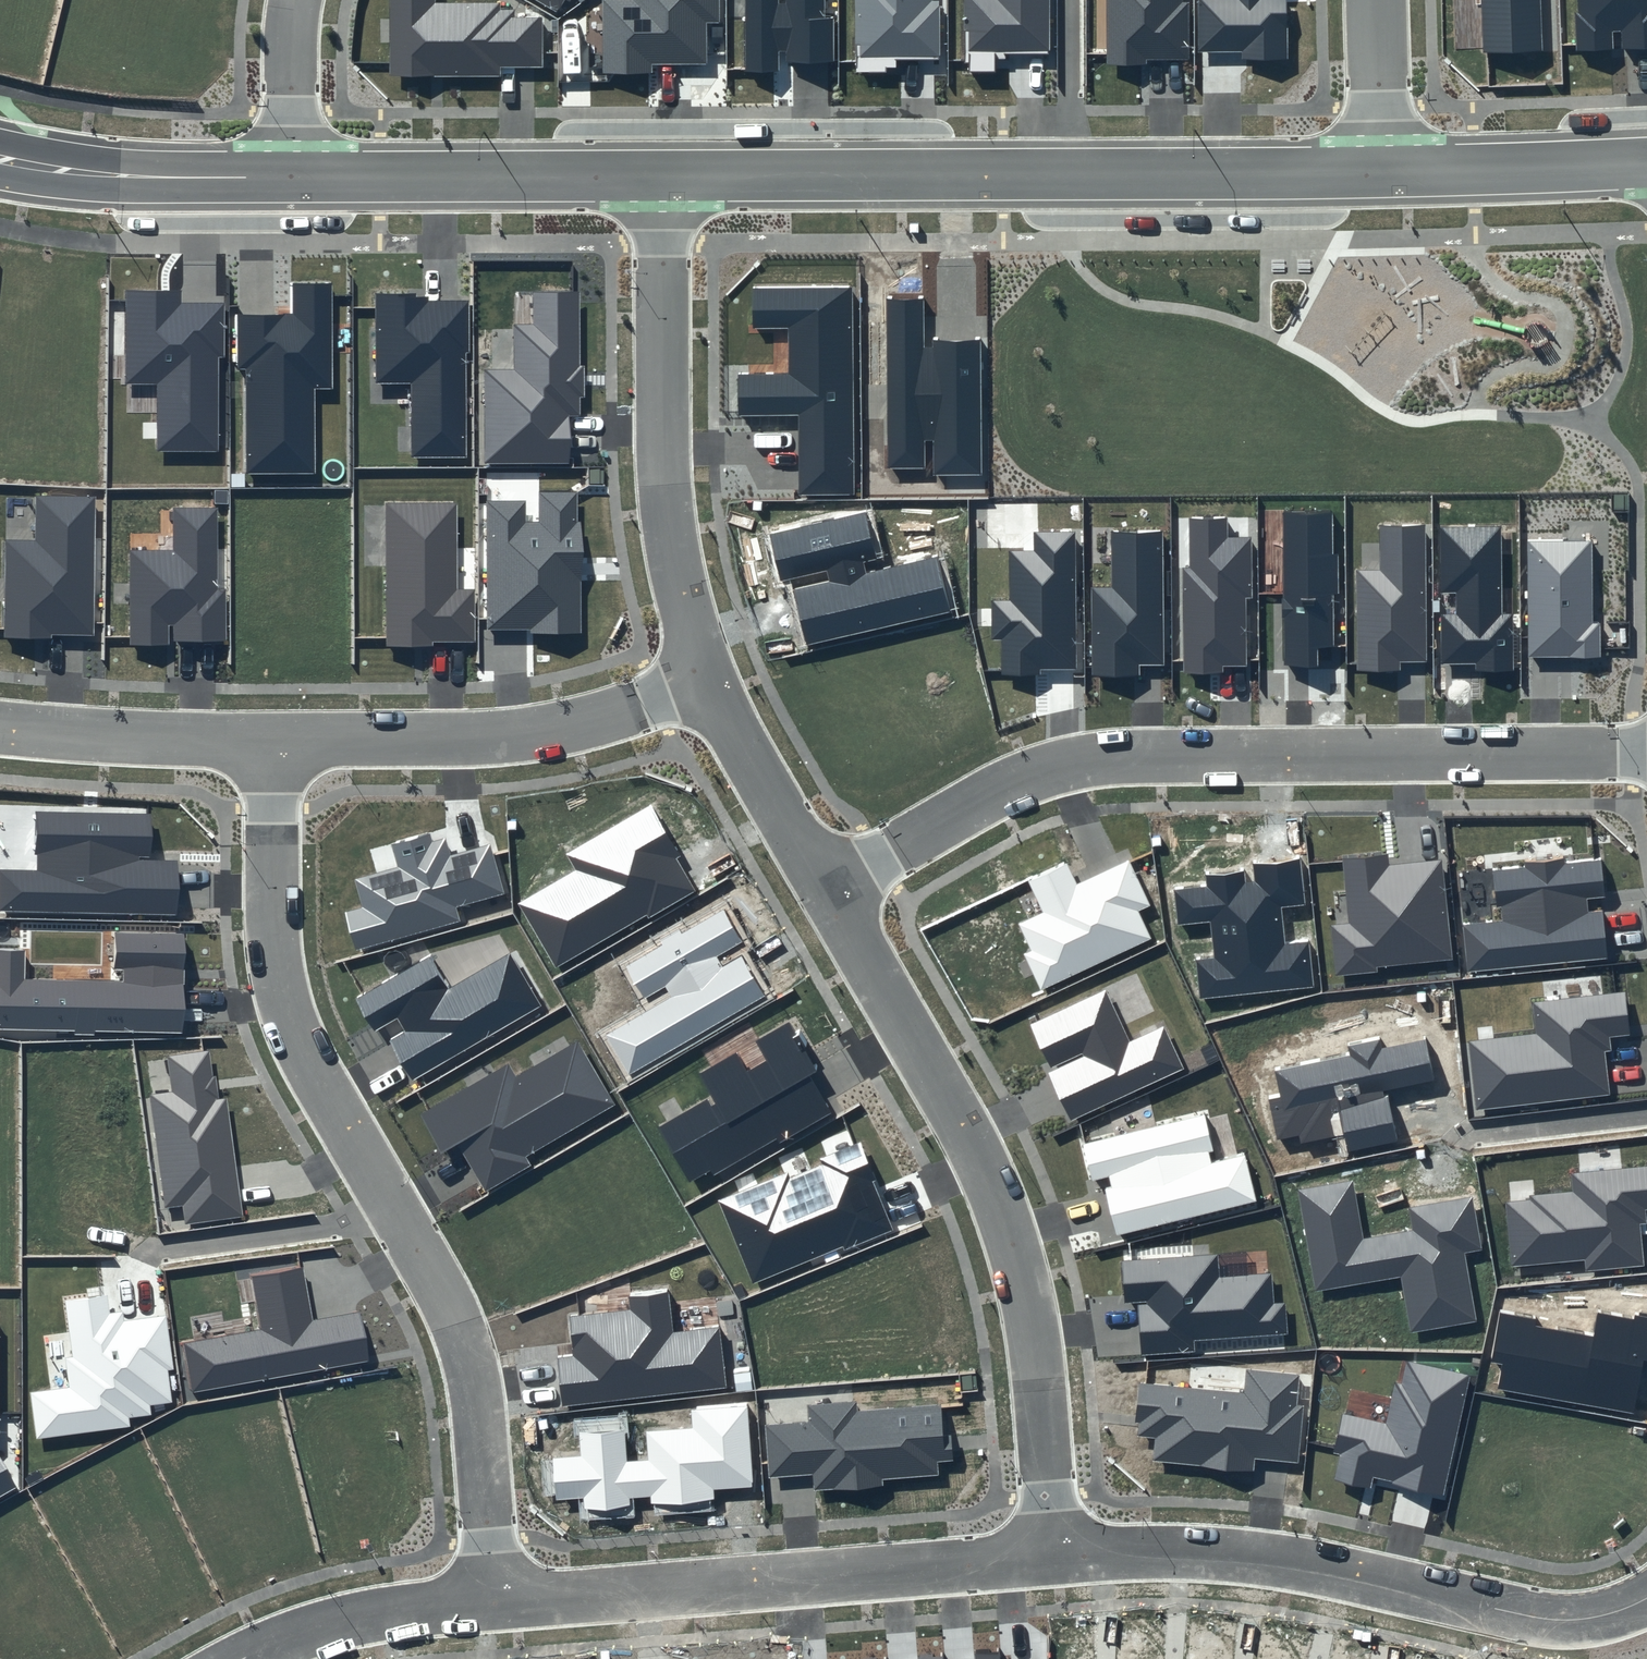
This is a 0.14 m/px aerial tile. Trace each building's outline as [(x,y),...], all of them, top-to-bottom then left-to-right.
[(390,76),(500,76),(500,67),(543,67),(541,17),(514,18),(514,10),(499,10),(499,3),(434,3),(434,0),(389,0),(390,76)] [(558,14),(567,0),(535,0),(558,14)] [(603,73),(652,73),(652,64),(707,64),(707,23),(720,23),(720,0),(602,0),(603,73)] [(746,72),(778,72),(778,51),(786,52),(786,61),(834,61),(833,18),(824,18),(824,0),(785,0),(785,4),(779,4),(779,0),(745,0),(746,72)] [(855,73),(896,73),(896,58),(939,59),(939,0),(855,0),(855,73)] [(964,54),(970,54),(970,71),(994,72),(994,53),(1051,53),(1050,0),(964,0),(964,54)] [(1106,64),(1190,65),(1189,2),(1182,2),(1182,0),(1106,0),(1106,64)] [(1198,52),(1241,52),(1242,59),(1288,59),(1286,0),(1198,0),(1198,52)] [(1484,54),(1544,51),(1541,0),(1482,0),(1484,54)] [(1577,51),(1646,47),(1646,0),(1576,0),(1577,51)] [(292,314),(236,314),(237,369),(245,369),(247,473),(316,473),(315,389),(334,389),(333,283),(291,283),(292,314)] [(851,287),(752,287),(753,328),(789,328),(790,372),(738,374),(739,416),(798,415),(800,493),(855,494),(851,287)] [(181,291),(125,291),(125,385),(156,385),(157,451),(220,451),(219,357),(224,356),(224,302),(181,303),(181,291)] [(580,292),(533,292),(533,324),(513,324),(513,370),(484,370),(484,464),(571,464),(570,415),(581,416),(580,292)] [(422,293),(376,293),(376,383),(409,383),(410,458),(468,457),(468,302),(422,301),(422,293)] [(923,294),(889,295),(888,469),(933,468),(933,475),(981,475),(980,339),(923,339),(923,294)] [(525,501),(487,501),(487,630),(582,629),(581,492),(538,492),(540,523),(525,523),(525,501)] [(96,497),(36,496),(35,541),(4,540),(3,636),(95,638),(96,497)] [(456,503),(386,503),(386,645),(475,645),(474,590),(456,590),(456,503)] [(217,508),(173,508),(173,550),(130,551),(129,645),(168,645),(168,641),(226,641),(226,589),(218,589),(217,508)] [(1335,511),(1283,511),(1285,667),(1317,667),(1316,647),(1336,647),(1335,511)] [(865,512),(769,535),(781,582),(827,571),(830,582),(793,589),(807,644),(950,611),(936,557),(866,574),(863,561),(876,558),(865,512)] [(1227,518),(1190,518),(1189,567),(1182,567),(1183,672),(1223,671),(1223,666),(1247,666),(1246,598),(1251,598),(1251,538),(1227,537),(1227,518)] [(1426,524),(1380,524),(1380,569),(1355,570),(1356,671),(1400,671),(1400,662),(1427,662),(1426,524)] [(1501,526),(1440,527),(1440,594),(1456,594),(1456,615),(1441,615),(1441,665),(1476,665),(1476,671),(1515,671),(1513,614),(1502,614),(1501,526)] [(1162,530),(1111,530),(1112,587),(1091,587),(1092,675),(1140,675),(1139,665),(1164,665),(1162,530)] [(1075,532),(1034,532),(1034,550),(1009,551),(1008,601),(992,600),(991,640),(1002,640),(1001,673),(1076,672),(1075,532)] [(1592,540),(1527,540),(1528,657),(1600,656),(1600,622),(1592,622),(1592,540)] [(518,903),(555,968),(646,915),(648,919),(696,891),(676,859),(682,856),(651,804),(566,854),(575,870),(518,903)] [(36,811),(35,870),(0,870),(0,911),(177,915),(178,862),(149,861),(150,814),(36,811)] [(429,833),(390,844),(398,867),(355,880),(363,907),(346,912),(356,950),(460,921),(457,908),(505,894),(489,844),(450,855),(446,838),(432,842),(429,833)] [(1348,924),(1330,926),(1335,975),(1453,962),(1442,861),(1388,866),(1387,854),(1341,859),(1348,924)] [(1243,869),(1205,873),(1206,885),(1173,888),(1178,927),(1210,923),(1214,957),(1196,960),(1199,999),(1313,987),(1308,941),(1284,944),(1279,907),(1305,904),(1300,858),(1252,862),(1254,882),(1244,882),(1243,869)] [(1067,862),(1028,881),(1042,912),(1019,923),(1032,950),(1023,955),(1039,991),(1151,939),(1137,912),(1150,905),(1129,861),(1077,884),(1067,862)] [(1602,861),(1494,871),(1499,922),(1463,927),(1467,972),(1607,958),(1603,910),(1588,912),(1587,899),(1606,897),(1602,861)] [(672,997),(606,1036),(630,1075),(766,996),(741,956),(722,966),(717,957),(742,942),(723,909),(627,967),(645,999),(665,987),(672,997)] [(0,949),(0,1029),(183,1033),(183,933),(112,932),(112,980),(25,978),(26,949),(0,949)] [(541,1006),(510,954),(450,990),(431,956),(357,999),(376,1032),(397,1019),(405,1031),(388,1042),(412,1082),(541,1006)] [(1130,1043),(1105,989),(1028,1025),(1071,1122),(1183,1069),(1163,1027),(1130,1043)] [(1625,991),(1532,1002),(1536,1033),(1468,1041),(1476,1110),(1610,1094),(1602,1039),(1631,1035),(1625,991)] [(712,1096),(659,1127),(690,1182),(710,1170),(713,1175),(777,1138),(780,1142),(832,1112),(809,1075),(819,1069),(791,1020),(755,1042),(767,1061),(747,1072),(735,1052),(699,1074),(712,1096)] [(1424,1038),(1276,1071),(1280,1095),(1268,1097),(1277,1140),(1298,1135),(1300,1144),(1344,1135),(1348,1151),(1398,1140),(1387,1090),(1434,1081),(1424,1038)] [(615,1105),(577,1042),(517,1077),(509,1064),(421,1115),(443,1153),(457,1145),(486,1191),(530,1166),(525,1158),(615,1105)] [(217,1101),(209,1051),(167,1057),(172,1092),(150,1095),(164,1209),(182,1206),(184,1224),(243,1216),(227,1100),(217,1101)] [(1216,1160),(1205,1116),(1082,1146),(1092,1183),(1103,1180),(1116,1236),(1256,1201),(1244,1153),(1216,1160)] [(892,1230),(860,1141),(718,1199),(754,1287),(892,1230)] [(1571,1173),(1573,1192),(1504,1200),(1511,1267),(1584,1260),(1585,1272),(1643,1266),(1637,1211),(1646,1210),(1646,1166),(1571,1173)] [(1353,1180),(1297,1190),(1316,1292),(1401,1277),(1411,1333),(1478,1322),(1464,1253),(1483,1250),(1471,1197),(1408,1208),(1413,1231),(1363,1239),(1353,1180)] [(1216,1254),(1121,1262),(1124,1304),(1138,1303),(1141,1356),(1195,1352),(1194,1340),(1287,1334),(1284,1303),(1273,1304),(1271,1274),(1218,1278),(1216,1254)] [(261,1330),(184,1344),(192,1393),(370,1362),(360,1312),(311,1320),(300,1266),(251,1274),(261,1330)] [(573,1354),(558,1356),(563,1406),(727,1387),(719,1328),(674,1333),(669,1288),(629,1293),(630,1309),(569,1316),(573,1354)] [(30,1392),(36,1439),(129,1427),(128,1418),(151,1415),(149,1406),(173,1403),(167,1370),(173,1369),(165,1315),(125,1321),(123,1311),(110,1313),(107,1294),(66,1300),(73,1357),(65,1358),(70,1387),(30,1392)] [(1500,1311),(1490,1360),(1503,1363),(1498,1386),(1635,1411),(1644,1360),(1646,1361),(1646,1320),(1596,1311),(1592,1337),(1534,1327),(1536,1319),(1500,1311)] [(1470,1376),(1403,1361),(1388,1424),(1342,1414),(1332,1454),(1341,1455),(1334,1479),(1371,1487),(1373,1477),(1444,1494),(1470,1376)] [(1305,1375),(1245,1369),(1243,1394),(1139,1384),(1133,1438),(1155,1440),(1152,1462),(1256,1472),(1257,1459),(1298,1463),(1305,1375)] [(808,1422),(765,1426),(770,1478),(812,1475),(814,1491),(884,1485),(884,1480),(939,1475),(938,1462),(953,1461),(951,1435),(943,1435),(941,1404),(857,1411),(856,1401),(806,1405),(808,1422)] [(580,1456),(552,1459),(556,1500),(583,1498),(584,1509),(628,1506),(628,1498),(650,1496),(651,1504),(714,1500),(713,1490),(754,1488),(747,1406),(691,1409),(692,1428),(646,1431),(649,1460),(627,1462),(624,1430),(579,1433),(580,1456)] [(17,1488),(0,1456),(0,1497),(17,1488)] [(975,1658),(1000,1658),(999,1651),(974,1653),(975,1658)]
